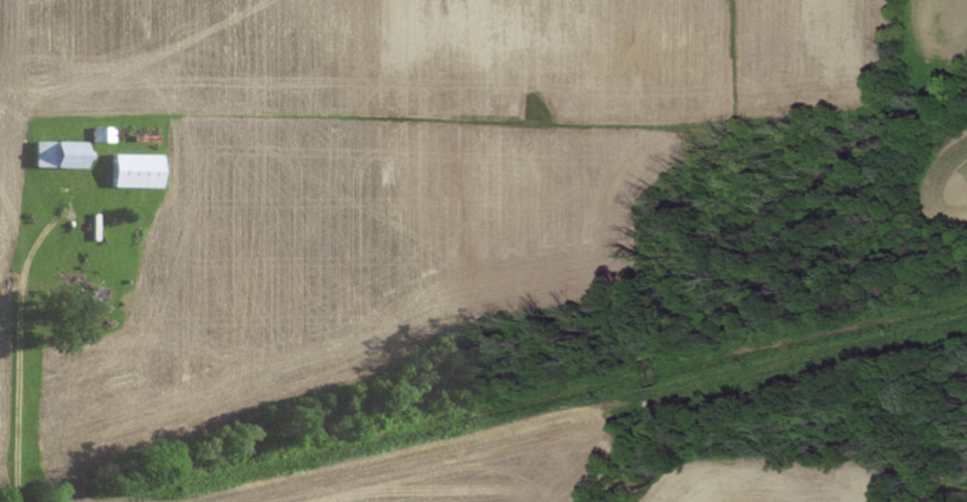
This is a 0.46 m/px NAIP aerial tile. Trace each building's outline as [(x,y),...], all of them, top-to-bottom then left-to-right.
[(89,127),(89,142),(114,142),(113,126),(89,127)] [(33,167),(82,168),(82,141),(33,141),(33,167)] [(159,155),(110,154),(109,187),(159,188),(159,155)] [(61,308),(106,307),(104,286),(76,277),(61,277),(61,308)]
